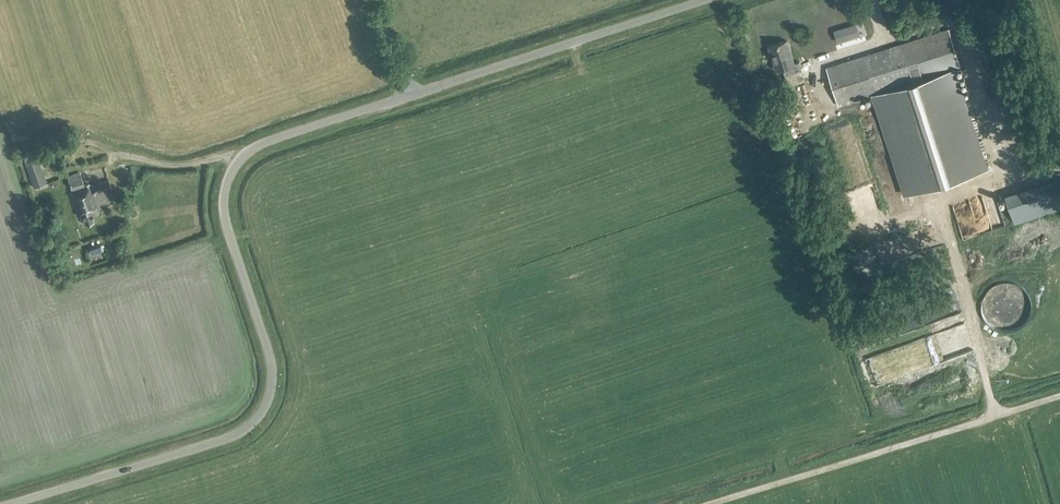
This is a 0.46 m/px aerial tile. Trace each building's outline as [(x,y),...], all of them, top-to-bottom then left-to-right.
[(993,19),(979,23),(985,40),(998,36),(993,19)] [(833,28),(837,41),(860,35),(855,21),(833,28)] [(988,169),(955,68),(960,66),(949,29),(826,67),(838,105),(837,106),(874,94),(906,195),(988,169)] [(805,80),(802,70),(799,62),(794,63),(787,41),(769,46),(776,70),(783,68),(788,86),(805,80)] [(33,187),(45,183),(37,158),(24,162),(33,187)] [(71,190),(84,186),(79,173),(67,177),(71,190)] [(92,194),(111,188),(108,180),(70,192),(78,214),(79,214),(81,221),(83,220),(85,224),(93,221),(90,210),(96,208),(92,194)] [(92,244),(94,251),(106,247),(104,240),(92,244)]
